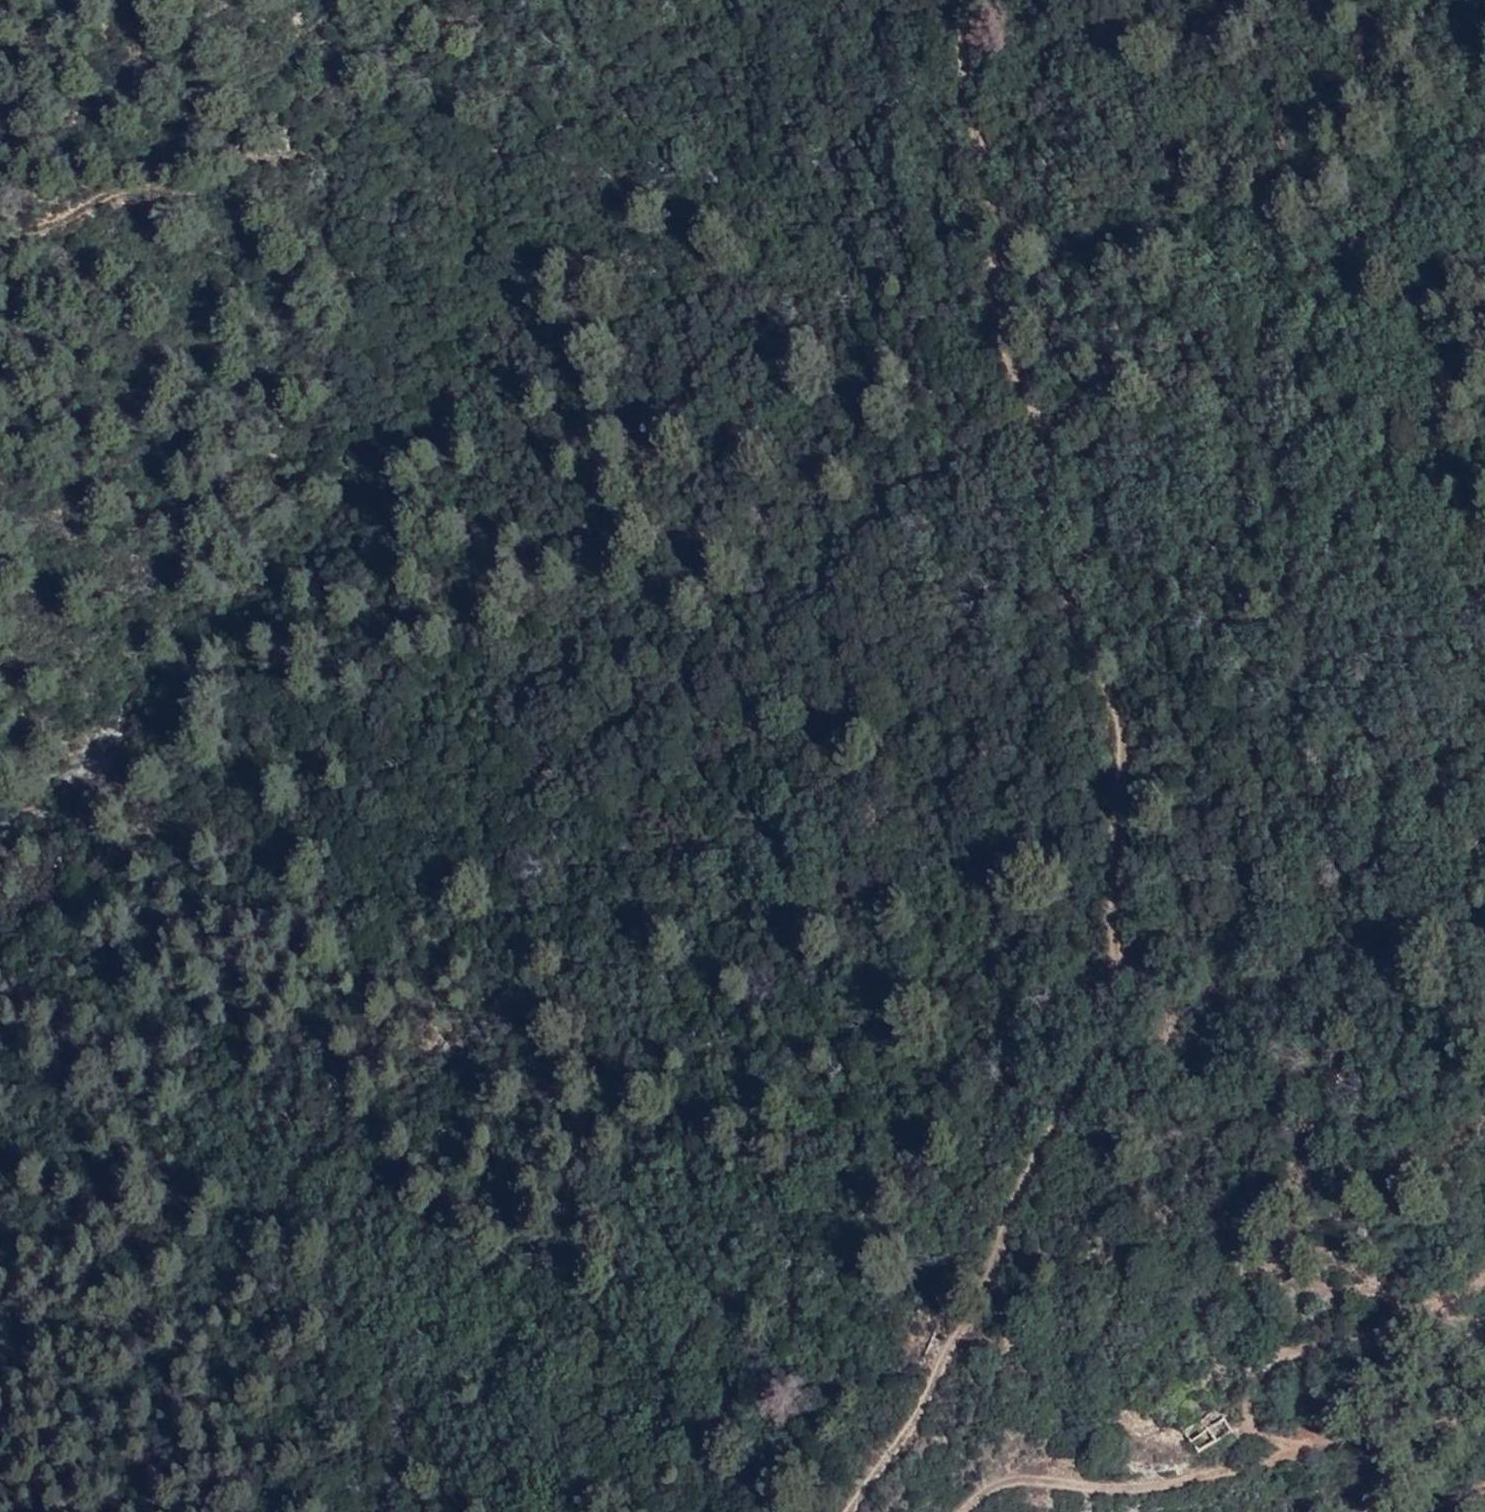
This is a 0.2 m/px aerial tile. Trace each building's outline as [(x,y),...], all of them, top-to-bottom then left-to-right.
[(1196,1447),(1228,1431),(1220,1416),(1188,1432),(1196,1447)]
